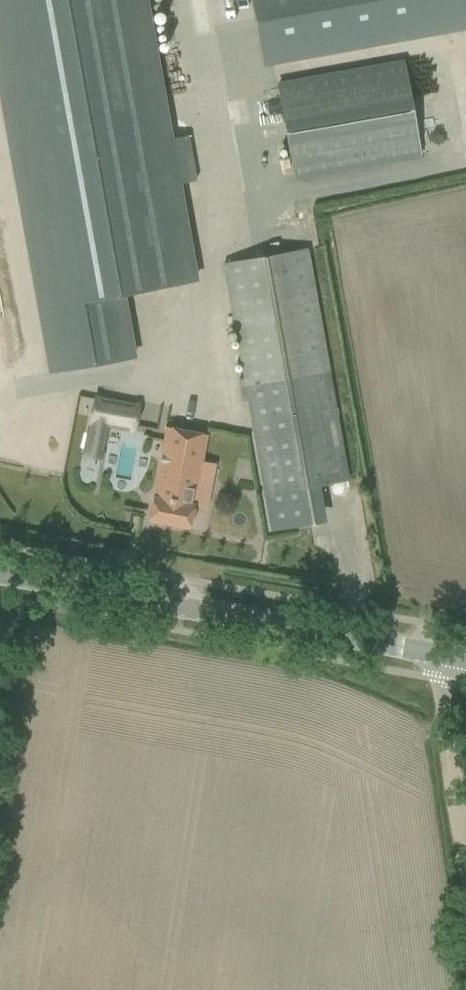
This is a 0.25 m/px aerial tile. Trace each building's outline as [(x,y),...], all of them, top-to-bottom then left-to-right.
[(144,0),(0,0),(0,82),(52,372),(132,357),(121,293),(195,280),(177,184),(196,180),(188,135),(169,139),(144,0)] [(247,71),(417,41),(409,0),(235,0),(247,71)] [(277,86),(293,177),(421,154),(405,63),(277,86)] [(348,479),(329,372),(307,247),(225,262),(246,378),(237,379),(240,396),(246,395),(266,494),(348,479)] [(105,439),(113,399),(95,396),(88,435),(84,454),(102,457),(105,439)] [(193,507),(204,438),(205,433),(165,426),(153,500),(150,520),(189,527),(193,507)]
